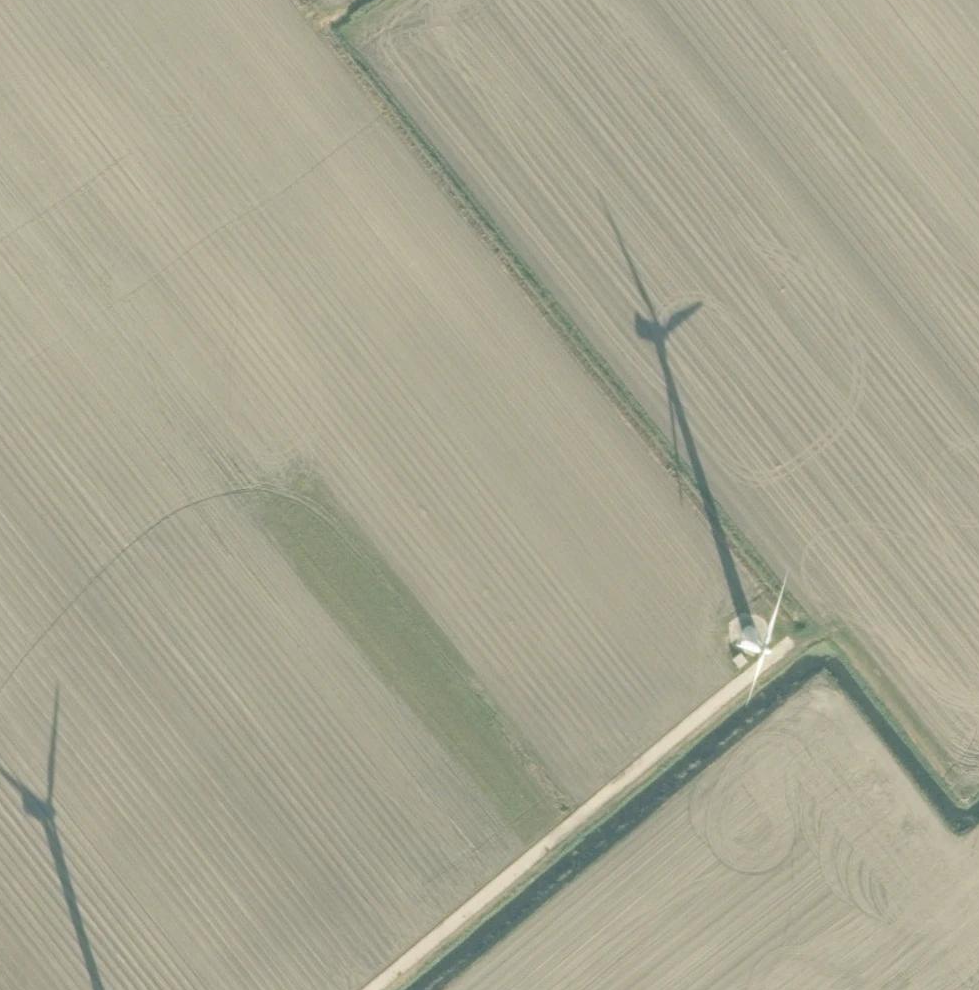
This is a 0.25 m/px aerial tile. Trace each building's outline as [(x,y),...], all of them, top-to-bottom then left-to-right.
[(758,633),(758,632),(758,631),(757,629),(757,628),(756,627),(755,625),(753,625),(752,624),(750,624),(749,624),(747,624),(746,625),(744,626),(743,627),(743,629),(742,630),(742,632),(742,633),(742,634),(743,636),(744,637),(745,638),(746,639),(748,639),(750,640),(751,640),(753,639),(754,638),(755,637),(756,636),(757,635),(758,633)]
